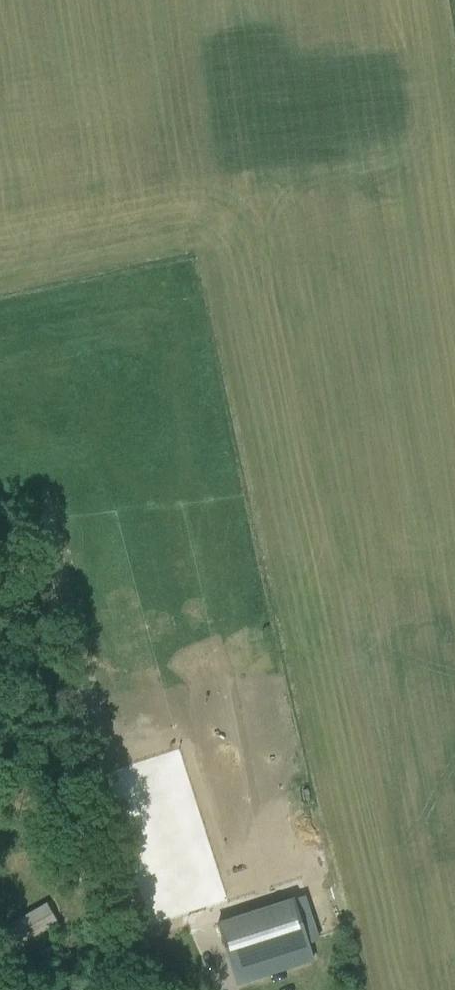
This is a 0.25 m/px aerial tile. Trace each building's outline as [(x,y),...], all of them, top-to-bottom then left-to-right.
[(312,957),(294,900),(218,924),(237,982),(312,957)] [(0,931),(0,936),(7,948),(21,940),(23,943),(58,924),(46,902),(8,923),(10,925),(0,931)]
